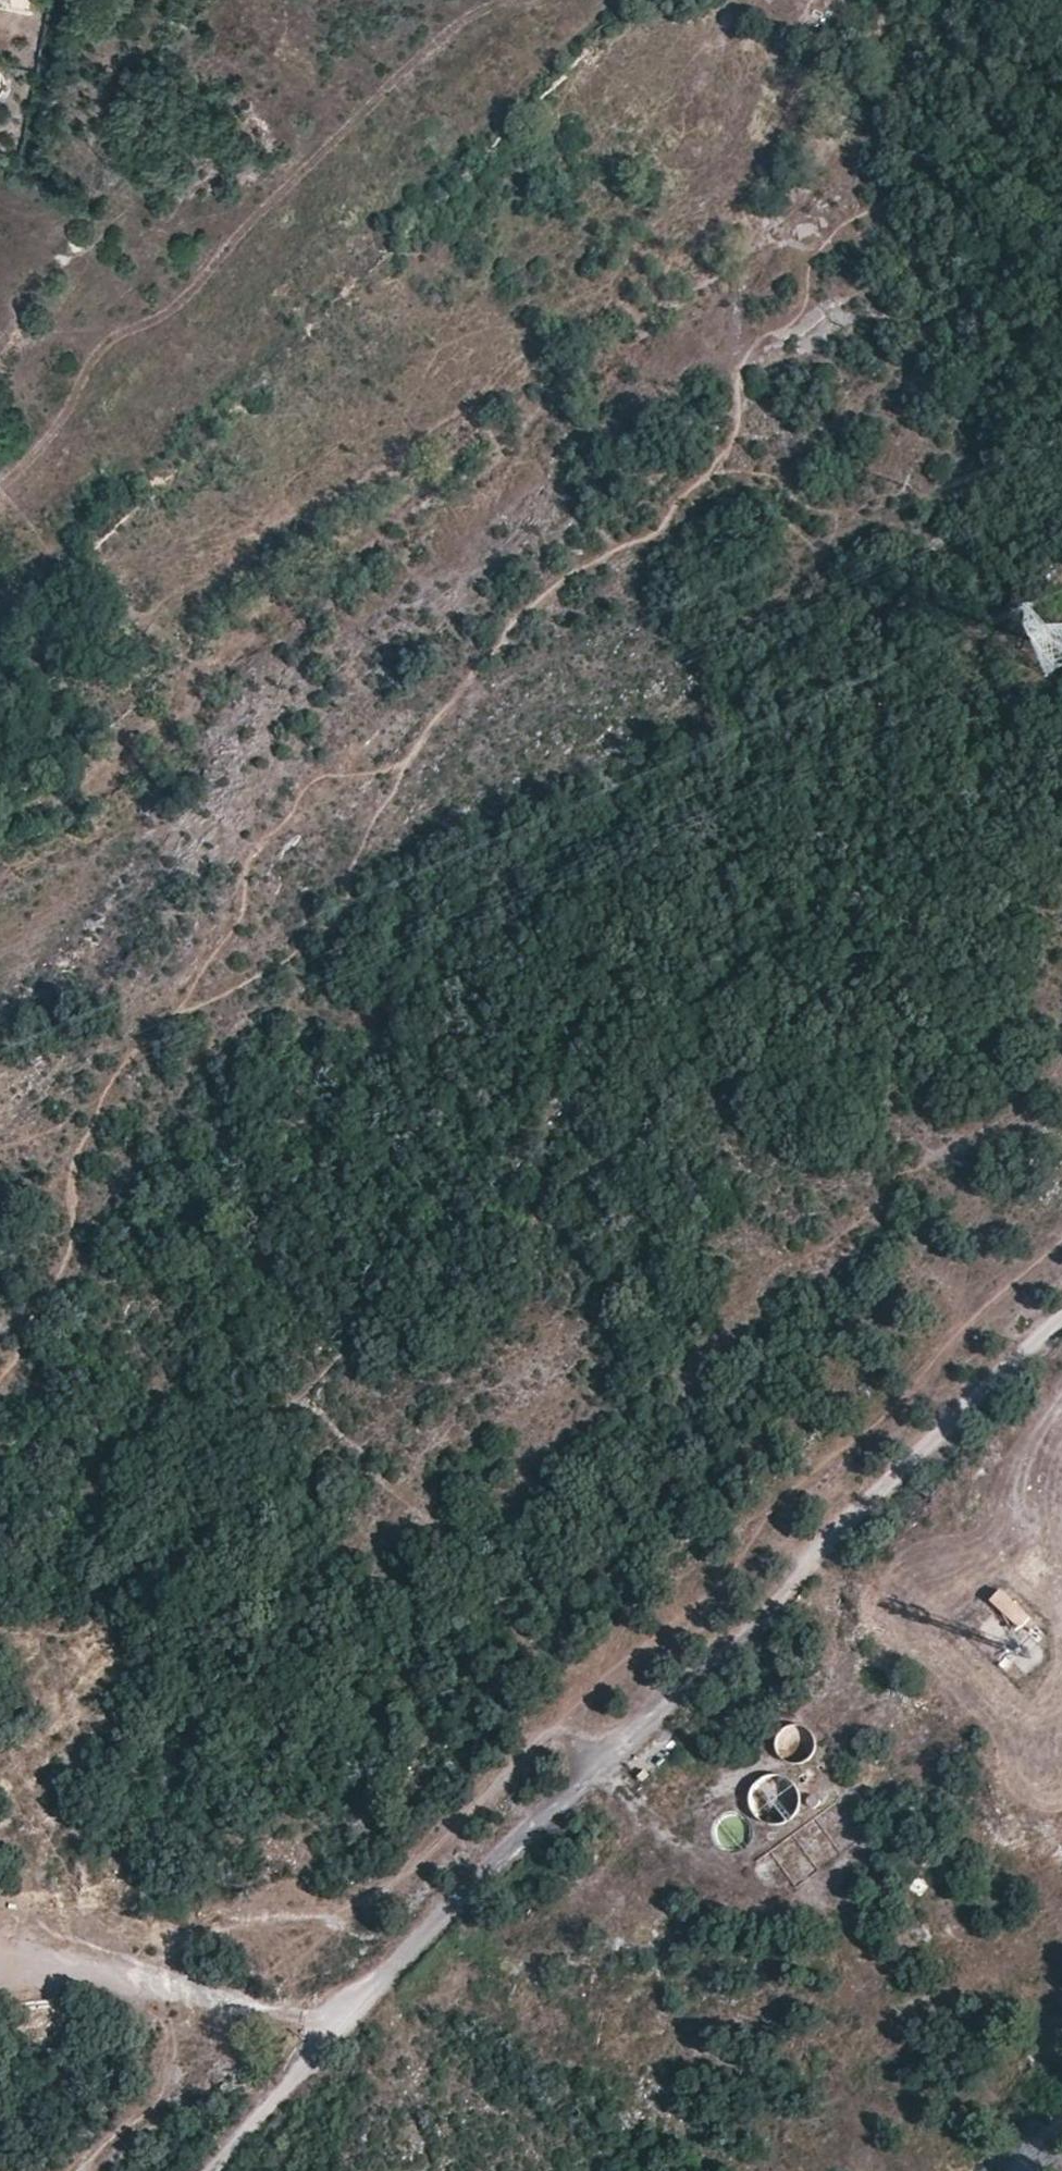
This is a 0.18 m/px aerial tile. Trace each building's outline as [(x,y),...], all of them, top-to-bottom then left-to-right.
[(1061,665),(1061,623),(1035,634),(1050,670),(1061,665)] [(1000,1589),(988,1601),(1017,1630),(1030,1617),(1000,1589)] [(778,1899),(861,1834),(837,1803),(753,1867),(778,1899)]
